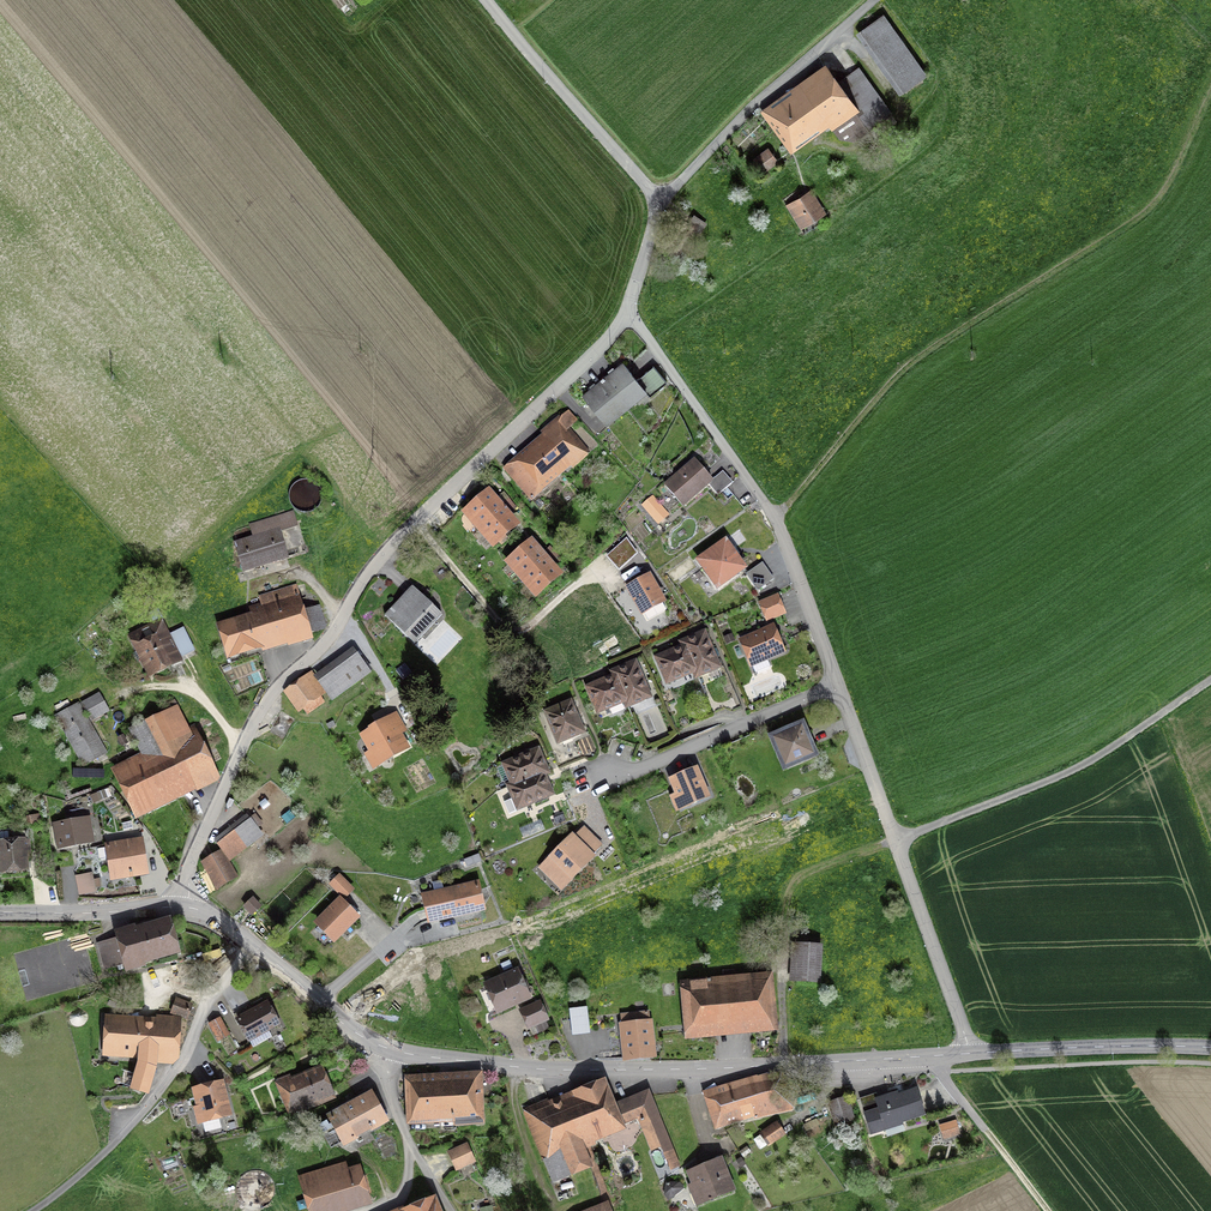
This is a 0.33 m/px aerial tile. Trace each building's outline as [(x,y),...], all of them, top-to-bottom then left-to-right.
[(927,74),(884,14),(881,16),(878,11),(868,18),(872,23),(856,34),(900,94),(927,74)] [(760,111),(791,153),(829,126),(839,140),(847,135),(852,142),(892,113),(859,67),(839,81),(826,63),(760,111)] [(763,173),(779,161),(769,147),(753,158),(763,173)] [(786,205),(801,229),(826,214),(811,189),(786,205)] [(687,209),(661,246),(682,260),(707,223),(687,209)] [(622,362),(605,377),(629,405),(646,391),(650,396),(667,382),(653,366),(637,380),(622,362)] [(606,425),(629,405),(605,377),(581,397),(606,425)] [(558,415),(539,432),(543,435),(503,469),(531,502),(570,469),(572,470),(591,454),(570,429),(578,421),(569,410),(560,417),(558,415)] [(694,458),(663,484),(683,508),(714,482),(694,458)] [(715,482),(710,486),(718,496),(733,483),(723,471),(713,480),(715,482)] [(460,512),(477,531),(505,507),(489,488),(460,512)] [(502,501),(510,511),(515,507),(507,497),(502,501)] [(477,531),(493,550),(521,525),(505,507),(477,531)] [(289,558),(281,532),(298,527),(293,510),(249,524),(253,535),(234,541),(243,572),(289,558)] [(503,563),(519,581),(547,556),(532,538),(503,563)] [(748,569),(726,538),(695,559),(718,591),(748,569)] [(627,539),(606,558),(619,570),(638,554),(627,539)] [(557,557),(549,548),(545,551),(553,561),(557,557)] [(519,581),(536,600),(564,575),(547,556),(519,581)] [(774,579),(762,562),(746,574),(758,591),(774,579)] [(704,575),(700,571),(695,575),(699,579),(704,575)] [(663,605),(667,603),(650,573),(625,587),(642,616),(644,615),(647,620),(666,610),(663,605)] [(249,607),(251,614),(216,624),(228,663),(231,662),(230,659),(262,650),(263,653),(313,639),(311,634),(327,629),(320,605),(304,610),(297,584),(258,596),(260,603),(249,607)] [(442,614),(413,586),(384,617),(414,644),(442,614)] [(757,602),(765,622),(787,613),(779,594),(757,602)] [(195,650),(184,628),(170,634),(163,618),(128,635),(149,679),(184,662),(182,657),(195,650)] [(767,661),(786,653),(774,624),(738,639),(750,669),(753,668),(755,673),(770,667),(767,661)] [(678,641),(680,645),(692,675),(694,680),(707,675),(710,682),(722,677),(719,670),(722,668),(706,629),(678,641)] [(735,642),(732,634),(723,637),(726,645),(735,642)] [(691,675),(692,675),(680,645),(653,657),(665,686),(668,685),(669,687),(679,683),(678,681),(680,680),(682,684),(693,680),(691,675)] [(372,674),(353,648),(314,675),(312,671),(283,691),(298,713),(303,710),(307,715),(325,703),(322,697),(326,694),(332,702),(372,674)] [(609,671),(611,675),(623,704),(626,710),(653,698),(636,659),(609,671)] [(232,669),(229,664),(222,668),(224,673),(232,669)] [(412,674),(405,664),(396,670),(402,680),(412,674)] [(622,704),(623,704),(611,675),(584,686),(596,715),(610,710),(612,713),(624,708),(622,704)] [(725,693),(734,690),(730,682),(722,685),(725,693)] [(54,716),(83,768),(108,754),(90,723),(110,712),(99,692),(79,703),(79,702),(54,716)] [(136,821),(221,780),(195,726),(189,729),(175,699),(159,707),(161,713),(128,729),(141,754),(111,769),(136,821)] [(557,745),(586,733),(571,699),(543,711),(557,745)] [(373,770),(410,749),(402,734),(407,731),(397,712),(367,729),(368,730),(359,735),(368,751),(363,754),(373,770)] [(783,772),(819,757),(804,720),(767,736),(783,772)] [(519,785),(541,775),(546,773),(536,752),(504,767),(513,785),(518,783),(519,785)] [(698,766),(668,779),(675,794),(669,796),(677,813),(712,798),(698,766)] [(518,783),(513,785),(508,787),(514,799),(503,803),(509,815),(522,809),(521,807),(550,794),(541,775),(519,785),(518,783)] [(89,795),(93,804),(113,797),(109,788),(89,795)] [(82,803),(68,806),(70,818),(84,815),(82,803)] [(250,817),(248,815),(214,840),(230,862),(264,837),(258,829),(264,825),(255,813),(250,817)] [(39,814),(25,817),(27,826),(41,823),(39,814)] [(566,823),(563,815),(551,819),(554,827),(566,823)] [(57,851),(95,844),(90,816),(52,823),(57,851)] [(603,846),(584,827),(575,836),(572,833),(538,868),(562,892),(596,857),(594,855),(603,846)] [(149,876),(143,838),(105,844),(105,848),(96,850),(98,861),(107,859),(110,882),(149,876)] [(30,873),(28,853),(32,853),(31,839),(0,841),(0,876),(30,873)] [(220,850),(199,862),(217,891),(238,878),(220,850)] [(75,876),(79,897),(96,893),(95,889),(103,887),(101,878),(93,879),(92,873),(75,876)] [(339,874),(329,883),(344,900),(355,890),(339,874)] [(434,891),(420,894),(427,925),(486,911),(479,881),(443,889),(441,881),(432,883),(434,891)] [(338,896),(311,923),(333,945),(360,918),(338,896)] [(253,898),(244,907),(252,917),(262,908),(253,898)] [(146,965),(181,955),(171,918),(149,924),(135,928),(135,926),(130,927),(126,928),(122,930),(114,932),(115,939),(104,942),(96,944),(103,970),(116,966),(118,971),(124,969),(125,974),(146,968),(146,965)] [(791,943),(788,982),(821,984),(823,945),(791,943)] [(512,968),(509,960),(501,964),(504,972),(512,968)] [(483,984),(496,1014),(528,1000),(532,998),(518,969),(483,984)] [(778,1031),(773,974),(738,977),(737,969),(724,971),(725,979),(695,982),(694,980),(678,981),(684,1040),(778,1031)] [(445,980),(448,994),(458,992),(454,978),(445,980)] [(188,1021),(193,1004),(176,998),(170,1014),(176,1016),(177,1015),(183,1017),(182,1019),(188,1021)] [(281,1024),(268,1001),(235,1019),(248,1043),(250,1042),(253,1047),(269,1038),(266,1033),(281,1024)] [(518,1011),(527,1030),(530,1029),(533,1036),(550,1029),(546,1022),(549,1020),(540,1001),(518,1011)] [(572,1036),(590,1034),(587,1007),(569,1009),(572,1036)] [(650,1020),(649,1012),(620,1015),(621,1024),(618,1024),(622,1062),(658,1059),(653,1020),(650,1020)] [(156,1015),(156,1018),(104,1015),(102,1057),(107,1057),(107,1063),(115,1064),(116,1057),(138,1059),(138,1063),(134,1073),(122,1069),(117,1084),(130,1088),(129,1090),(149,1097),(158,1064),(173,1065),(179,1061),(182,1017),(156,1015)] [(230,1036),(220,1018),(209,1024),(219,1042),(230,1036)] [(323,1065),(291,1078),(290,1075),(274,1081),(289,1118),(315,1108),(314,1105),(317,1104),(318,1106),(336,1099),(323,1065)] [(754,1120),(798,1111),(790,1070),(768,1075),(768,1074),(757,1078),(757,1076),(702,1092),(715,1131),(753,1119),(754,1120)] [(482,1072),(404,1075),(407,1126),(441,1124),(441,1127),(485,1125),(482,1072)] [(605,1079),(549,1102),(547,1099),(522,1109),(542,1160),(548,1157),(562,1152),(572,1176),(593,1168),(586,1150),(597,1146),(595,1143),(626,1130),(605,1079)] [(223,1118),(232,1116),(224,1081),(192,1089),(196,1107),(193,1107),(193,1110),(189,1111),(193,1123),(196,1122),(197,1126),(200,1125),(203,1124),(205,1133),(221,1129),(220,1121),(224,1120),(223,1118)] [(899,1094),(898,1092),(878,1098),(876,1093),(859,1099),(871,1136),(885,1131),(888,1138),(905,1132),(902,1123),(926,1116),(917,1089),(899,1094)] [(340,1108),(325,1116),(343,1148),(359,1140),(358,1138),(371,1131),(372,1133),(390,1123),(372,1090),(367,1093),(365,1090),(338,1105),(340,1108)] [(670,1172),(681,1167),(649,1090),(625,1100),(627,1104),(619,1108),(626,1125),(638,1120),(651,1152),(660,1148),(670,1172)] [(846,1098),(828,1104),(835,1125),(853,1120),(846,1098)] [(821,1127),(817,1119),(803,1125),(807,1133),(821,1127)] [(939,1125),(944,1140),(960,1135),(956,1120),(939,1125)] [(786,1135),(777,1121),(759,1134),(760,1135),(753,1140),(760,1150),(767,1145),(768,1147),(786,1135)] [(465,1146),(449,1153),(456,1170),(473,1162),(465,1146)] [(739,1152),(743,1158),(751,1152),(747,1147),(739,1152)] [(737,1192),(723,1158),(686,1173),(691,1185),(688,1186),(692,1194),(687,1196),(691,1207),(696,1205),(697,1208),(737,1192)] [(740,1168),(746,1165),(741,1158),(736,1161),(740,1168)] [(373,1205),(361,1166),(348,1170),(346,1162),(297,1177),(307,1210),(354,1210),(373,1205)] [(684,1189),(680,1183),(666,1182),(664,1196),(668,1201),(684,1189)] [(436,1196),(404,1209),(403,1207),(393,1210),(442,1210),(436,1196)]
